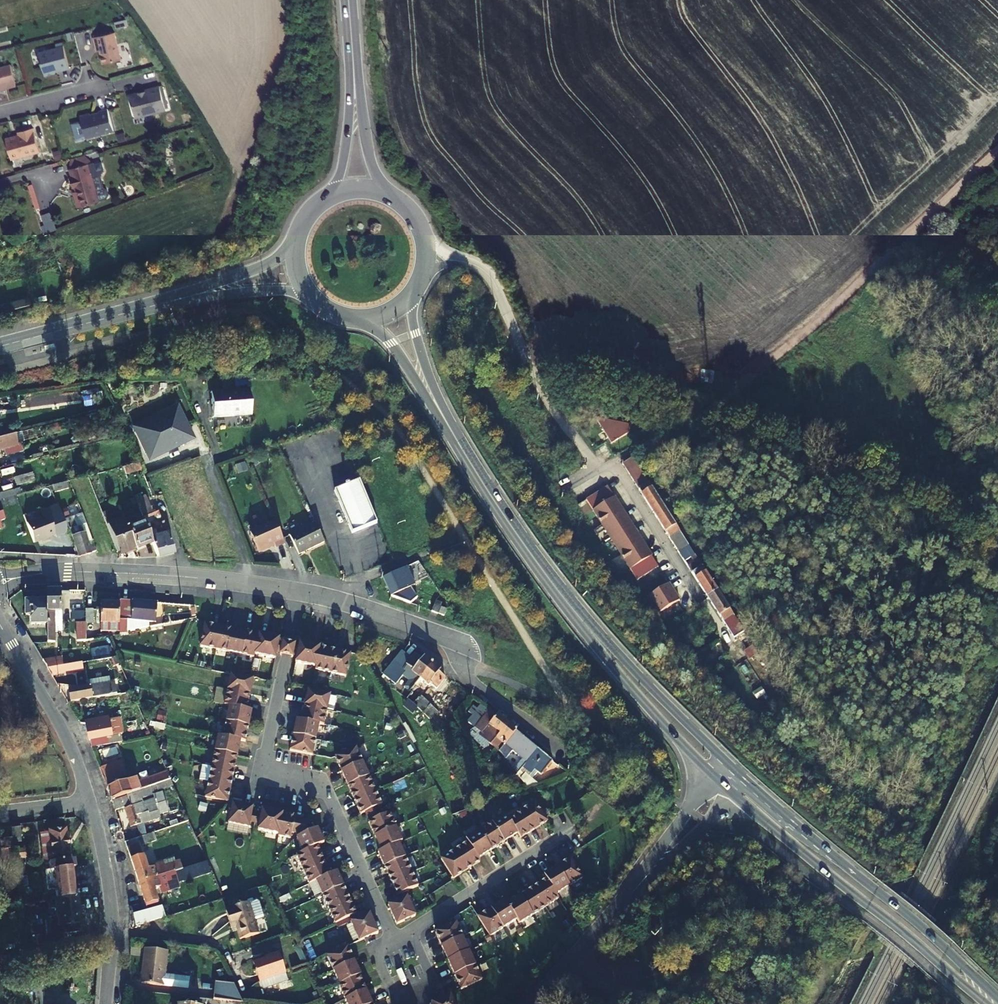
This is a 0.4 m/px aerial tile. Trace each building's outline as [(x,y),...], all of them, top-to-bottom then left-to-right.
[(115,34),(94,38),(96,47),(99,46),(103,65),(122,61),(115,34)] [(64,47),(39,54),(45,78),(56,75),(55,72),(70,68),(64,47)] [(0,68),(0,91),(16,87),(11,65),(0,68)] [(145,92),(129,97),(135,118),(166,110),(160,87),(145,91),(145,92)] [(82,122),(86,139),(114,132),(108,110),(100,112),(100,114),(91,116),(90,114),(81,117),(82,122)] [(76,142),(86,139),(82,122),(72,125),(76,142)] [(6,139),(12,161),(40,153),(34,129),(18,133),(19,136),(6,139)] [(119,144),(126,141),(124,134),(117,136),(119,144)] [(56,162),(63,161),(61,151),(54,153),(56,162)] [(96,163),(88,154),(70,159),(72,170),(96,163)] [(99,173),(97,165),(96,163),(72,170),(80,195),(76,196),(79,208),(101,202),(94,174),(99,173)] [(102,164),(97,165),(99,173),(94,174),(101,202),(108,200),(111,195),(110,190),(105,189),(101,177),(105,172),(102,164)] [(40,215),(44,231),(54,229),(49,213),(40,215)] [(0,308),(0,311),(2,316),(27,306),(23,297),(0,308)] [(255,391),(217,393),(219,420),(256,417),(255,391)] [(183,406),(139,426),(153,460),(198,440),(183,406)] [(604,438),(630,440),(631,423),(605,421),(604,438)] [(11,447),(24,443),(21,432),(5,436),(0,437),(0,450),(11,447)] [(24,443),(11,447),(13,454),(26,450),(24,443)] [(633,458),(622,464),(632,480),(638,477),(640,479),(644,476),(633,458)] [(122,468),(126,475),(141,469),(137,461),(122,468)] [(13,477),(15,485),(33,482),(32,473),(13,477)] [(638,477),(632,480),(653,513),(663,506),(644,476),(640,479),(638,477)] [(0,480),(0,490),(12,487),(9,478),(0,480)] [(352,535),(378,524),(360,482),(334,493),(352,535)] [(92,485),(95,501),(104,499),(101,483),(92,485)] [(588,497),(625,572),(650,560),(612,485),(588,497)] [(18,501),(16,495),(14,495),(0,499),(0,506),(18,501)] [(678,552),(688,545),(663,506),(653,513),(678,552)] [(141,512),(143,520),(152,542),(158,557),(174,553),(160,510),(157,510),(153,512),(151,509),(141,512)] [(68,529),(78,556),(96,550),(92,540),(82,513),(63,520),(65,525),(68,529)] [(27,523),(34,543),(55,534),(47,515),(27,523)] [(135,548),(127,526),(124,517),(107,522),(117,550),(119,554),(135,548)] [(143,520),(127,526),(135,548),(152,542),(143,520)] [(285,547),(276,524),(251,535),(259,555),(269,551),(269,550),(275,548),(276,551),(285,547)] [(299,558),(325,545),(316,527),(290,539),(299,558)] [(716,591),(717,590),(688,545),(678,552),(707,597),(716,591)] [(420,573),(424,570),(419,562),(412,565),(420,573)] [(390,597),(408,604),(417,599),(410,588),(414,586),(411,581),(416,579),(411,565),(382,578),(390,597)] [(47,644),(54,644),(55,612),(62,611),(61,591),(61,590),(46,590),(47,601),(47,625),(47,643),(47,644)] [(716,591),(707,597),(722,621),(732,614),(717,590),(716,591)] [(157,604),(133,602),(131,621),(128,621),(129,601),(119,600),(119,606),(119,633),(119,635),(127,635),(127,631),(148,628),(149,623),(155,622),(157,604)] [(47,625),(47,601),(25,601),(25,617),(30,617),(30,625),(47,625)] [(435,602),(431,612),(438,615),(442,604),(435,602)] [(119,633),(119,606),(101,606),(101,633),(119,633)] [(732,614),(722,621),(731,635),(734,634),(731,630),(739,624),(732,614)] [(205,624),(200,647),(254,658),(254,655),(275,659),(276,654),(278,643),(279,639),(259,634),(258,636),(246,633),(246,635),(231,632),(232,630),(205,624)] [(744,636),(746,635),(739,624),(731,630),(734,634),(731,635),(735,641),(744,636)] [(86,640),(85,625),(77,625),(77,644),(86,644),(86,643),(86,640)] [(315,671),(346,677),(350,654),(320,648),(320,647),(299,642),(298,647),(296,658),(295,663),(316,667),(315,671)] [(278,643),(276,654),(280,654),(280,656),(292,658),(292,657),(296,658),(298,647),(294,646),(295,645),(282,643),(282,644),(278,643)] [(431,662),(422,655),(419,659),(413,654),(405,664),(399,659),(393,666),(393,665),(386,673),(392,677),(390,679),(398,685),(389,697),(397,704),(402,699),(431,662)] [(46,668),(63,666),(61,658),(42,661),(46,668)] [(423,716),(428,721),(436,710),(430,704),(425,700),(422,704),(415,698),(428,683),(429,685),(430,684),(435,688),(443,678),(437,672),(439,669),(431,662),(402,699),(423,716)] [(81,663),(63,666),(46,668),(51,677),(82,672),(81,663)] [(249,679),(230,675),(224,706),(229,707),(223,737),(218,737),(205,798),(227,803),(240,741),(245,742),(252,712),(247,710),(253,680),(249,679)] [(89,685),(89,688),(109,685),(108,679),(88,682),(89,685)] [(109,685),(89,688),(68,691),(71,704),(115,695),(113,684),(109,685)] [(296,720),(289,751),(312,756),(319,725),(324,726),(330,695),(307,691),(301,721),(296,720)] [(515,731),(488,708),(480,719),(487,724),(480,733),(487,739),(489,745),(498,753),(515,731)] [(90,748),(120,743),(119,737),(112,738),(111,734),(119,732),(118,725),(110,727),(108,720),(85,724),(90,748)] [(151,738),(143,720),(135,721),(143,739),(151,738)] [(523,737),(515,731),(498,753),(505,762),(515,775),(520,769),(508,758),(513,753),(524,763),(536,748),(523,737)] [(335,758),(360,815),(364,813),(377,808),(382,805),(356,748),(335,758)] [(526,788),(537,784),(531,778),(536,772),(539,775),(552,760),(536,748),(524,763),(532,770),(527,775),(520,769),(515,775),(526,788)] [(520,769),(524,763),(513,753),(508,758),(520,769)] [(98,769),(104,784),(124,776),(118,762),(98,769)] [(524,763),(520,769),(527,775),(532,770),(524,763)] [(170,781),(167,774),(128,787),(127,783),(107,790),(111,801),(125,797),(154,787),(170,781)] [(112,803),(114,811),(122,809),(129,829),(159,819),(157,813),(162,811),(154,787),(125,797),(126,799),(112,803)] [(253,808),(232,803),(231,807),(228,824),(249,829),(250,823),(252,813),(253,808)] [(467,843),(441,859),(453,879),(480,862),(478,859),(517,834),(520,839),(547,822),(535,803),(508,820),(505,814),(465,839),(467,843)] [(377,808),(364,813),(368,823),(381,817),(377,808)] [(295,817),(262,810),(261,815),(259,825),(258,830),(278,835),(278,837),(290,839),(292,833),(299,835),(300,837),(296,838),(303,853),(296,856),(309,885),(316,881),(335,924),(356,915),(337,872),(330,875),(317,847),(324,844),(317,829),(313,831),(309,822),(295,819),(295,817)] [(261,815),(252,813),(250,823),(259,825),(261,815)] [(378,853),(397,896),(418,886),(399,843),(402,842),(389,813),(381,817),(368,823),(381,851),(378,853)] [(63,818),(45,821),(47,833),(40,834),(43,863),(46,863),(68,860),(63,818)] [(19,824),(10,825),(12,838),(12,844),(21,842),(19,824)] [(153,834),(140,838),(143,847),(156,842),(153,834)] [(12,844),(12,838),(4,839),(5,850),(13,849),(12,844)] [(139,884),(181,871),(179,864),(172,866),(171,864),(147,872),(138,845),(126,849),(137,885),(139,884)] [(504,900),(477,917),(490,937),(516,920),(519,924),(558,899),(556,895),(582,878),(570,859),(543,875),(546,880),(507,905),(504,900)] [(68,860),(46,863),(47,871),(51,870),(53,890),(55,900),(72,898),(68,868),(72,868),(71,860),(68,860)] [(137,885),(144,908),(157,904),(153,891),(158,890),(160,895),(171,891),(170,886),(207,874),(204,864),(181,871),(139,884),(137,885)] [(47,871),(43,871),(46,891),(53,890),(51,870),(47,871)] [(221,898),(215,886),(206,889),(209,898),(206,899),(207,903),(221,898)] [(47,905),(48,913),(48,915),(53,915),(54,921),(49,922),(50,930),(55,929),(57,944),(72,942),(72,937),(78,936),(77,927),(78,927),(75,897),(72,898),(55,900),(52,900),(52,904),(47,905)] [(407,897),(388,906),(396,925),(416,916),(407,897)] [(257,935),(247,904),(229,910),(229,911),(225,913),(229,926),(234,925),(239,940),(257,935)] [(136,928),(138,927),(164,919),(160,908),(133,917),(136,928)] [(45,913),(36,914),(36,923),(46,922),(45,913)] [(369,914),(350,923),(359,942),(378,933),(369,914)] [(435,932),(460,990),(482,980),(456,923),(435,932)] [(55,943),(54,935),(43,937),(44,944),(55,943)] [(327,956),(339,985),(338,986),(347,1003),(372,1003),(359,976),(361,976),(348,947),(327,956)] [(144,950),(140,985),(187,991),(189,980),(164,977),(167,953),(144,950)] [(251,965),(258,984),(284,975),(276,955),(268,957),(268,960),(251,965)] [(284,975),(258,984),(261,991),(286,982),(284,975)] [(215,983),(213,999),(236,1002),(238,986),(215,983)] [(431,1003),(454,1003),(450,994),(431,1003)]
